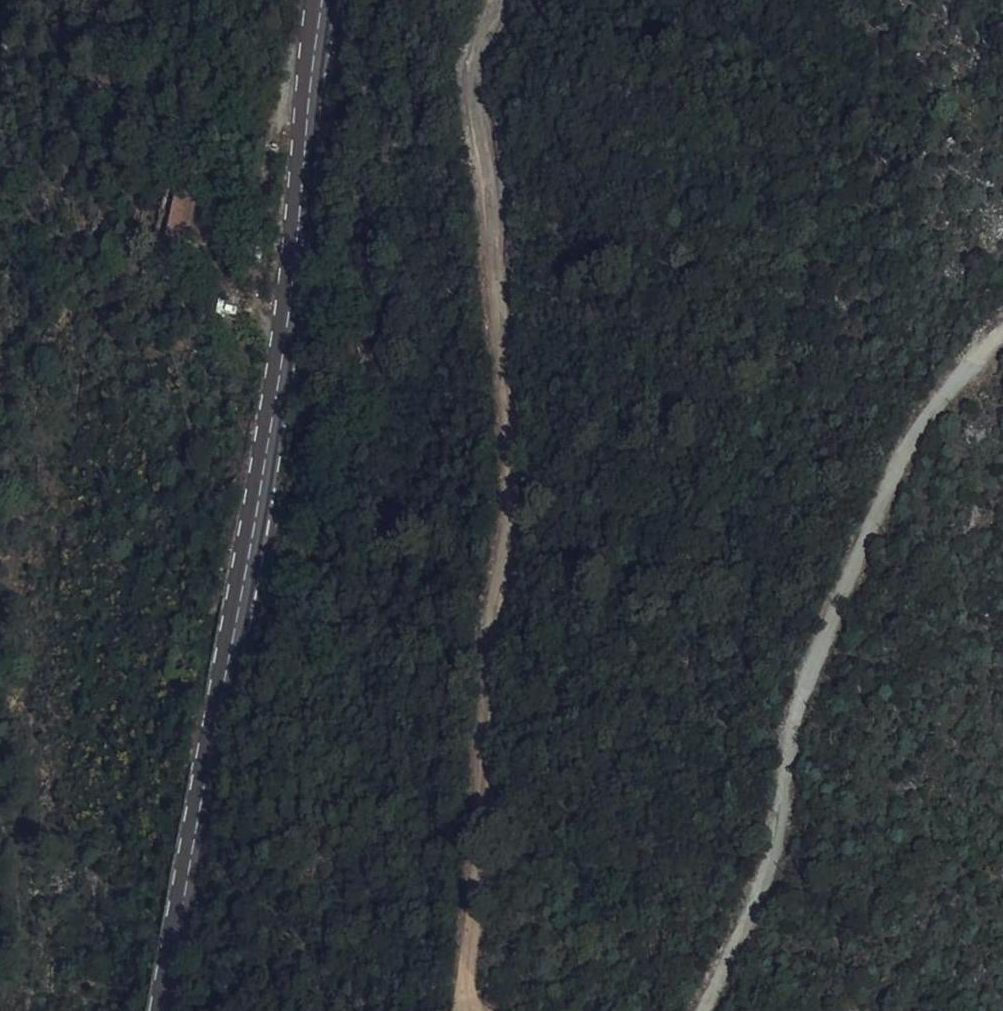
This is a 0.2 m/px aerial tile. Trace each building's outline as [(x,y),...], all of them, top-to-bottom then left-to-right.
[(176,152),(174,167),(190,169),(191,154),(176,152)] [(190,169),(174,167),(166,166),(160,211),(194,215),(199,169),(190,169)]
